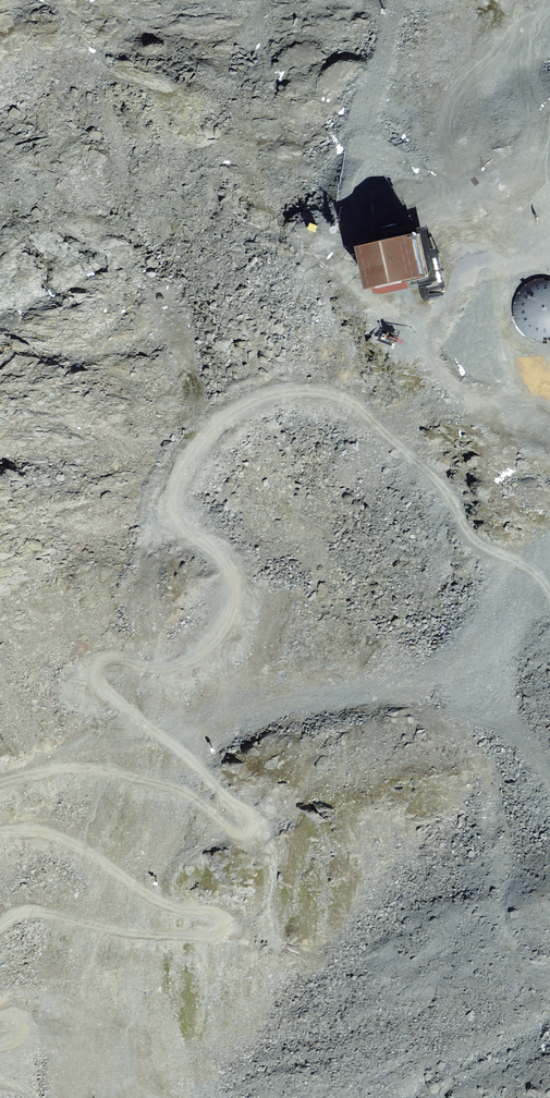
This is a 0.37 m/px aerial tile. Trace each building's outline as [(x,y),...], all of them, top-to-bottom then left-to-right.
[(419,233),(353,246),(358,271),(363,292),(415,282),(428,279),(419,233)] [(529,281),(521,287),(516,296),(513,306),(514,316),(518,325),(525,333),(534,338),(545,340),(549,339),(549,277),(549,276),(538,277),(529,281)]
